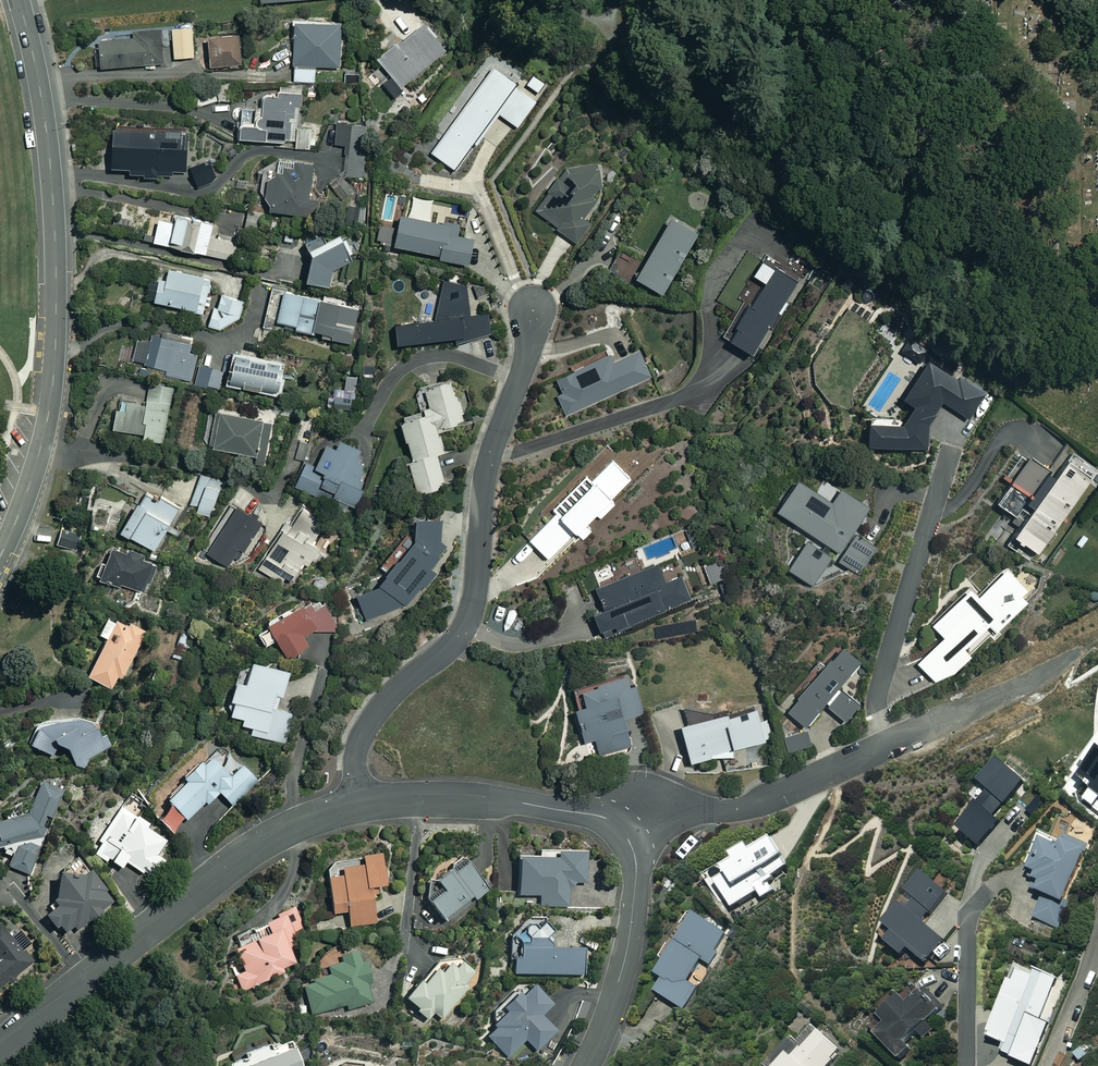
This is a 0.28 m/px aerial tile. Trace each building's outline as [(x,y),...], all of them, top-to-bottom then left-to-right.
[(446,49),(423,19),(376,56),(400,85),(446,49)] [(340,20),(294,20),(293,82),(315,82),(315,66),(340,66),(340,20)] [(192,27),(172,28),(174,57),(193,56),(192,27)] [(134,36),(98,39),(99,66),(162,62),(160,30),(133,32),(134,36)] [(241,65),(240,34),(208,35),(209,66),(241,65)] [(515,81),(493,65),(431,152),(454,168),(473,141),(476,143),(498,112),(517,126),(536,100),(514,84),(515,81)] [(535,73),(527,85),(539,92),(547,81),(535,73)] [(231,100),(229,82),(216,83),(217,88),(204,89),(205,103),(231,100)] [(301,93),(263,90),(262,106),(242,104),(239,137),(296,142),(295,148),(318,150),(320,125),(298,123),(301,93)] [(365,124),(336,122),(334,144),(345,144),(345,152),(363,153),(365,124)] [(141,174),(140,177),(156,177),(156,174),(170,174),(170,169),(185,169),(185,145),(180,145),(181,128),(112,127),(112,165),(129,165),(129,174),(141,174)] [(212,161),(190,169),(193,179),(196,189),(219,181),(212,161)] [(591,224),(582,218),(591,205),(594,207),(600,200),(599,170),(575,161),(565,174),(563,172),(536,210),(559,227),(557,229),(577,243),(591,224)] [(306,211),(311,167),(294,163),(294,165),(285,164),(276,166),(269,172),(263,171),(260,192),(264,193),(263,198),(265,201),(268,203),(268,208),(306,211)] [(353,191),(341,175),(330,184),(342,199),(353,191)] [(266,213),(247,211),(245,227),(263,229),(266,213)] [(213,219),(175,212),(173,220),(158,217),(154,241),(206,250),(205,253),(233,258),(236,241),(210,236),(213,219)] [(459,224),(399,212),(393,243),(439,252),(439,256),(467,262),(472,237),(457,234),(459,224)] [(702,233),(671,214),(636,274),(667,293),(702,233)] [(352,253),(344,232),(307,248),(304,274),(325,279),(329,262),(352,253)] [(640,261),(619,249),(607,271),(628,283),(640,261)] [(796,279),(763,257),(753,273),(763,279),(754,294),(751,292),(724,334),(753,353),(765,335),(761,333),(796,279)] [(159,275),(153,298),(193,309),(192,312),(205,315),(214,279),(169,267),(166,277),(159,275)] [(465,280),(438,283),(442,315),(394,321),(397,341),(454,334),(455,339),(490,335),(487,311),(469,314),(465,280)] [(216,306),(213,305),(208,324),(221,328),(237,318),(243,300),(239,299),(240,293),(221,288),(216,306)] [(359,307),(284,290),(277,320),(285,322),(284,326),(311,332),(312,329),(323,331),(322,335),(351,341),(359,307)] [(152,332),(150,339),(137,336),(132,360),(166,368),(165,374),(192,379),(197,354),(189,352),(191,341),(152,332)] [(901,350),(920,362),(928,350),(909,338),(901,350)] [(284,362),(234,348),(229,366),(232,367),(228,383),(241,386),(241,383),(276,393),(284,362)] [(650,377),(638,351),(613,362),(609,353),(555,377),(562,391),(557,394),(566,415),(650,377)] [(928,448),(929,424),(943,402),(968,418),(985,392),(959,375),(956,379),(927,360),(903,397),(913,403),(901,421),(868,419),(866,445),(928,448)] [(223,370),(200,363),(194,383),(217,390),(223,370)] [(465,421),(454,379),(417,388),(422,412),(401,417),(410,457),(408,458),(416,491),(443,485),(436,454),(444,452),(438,427),(465,421)] [(174,387),(150,382),(146,402),(119,396),(112,426),(143,432),(143,437),(163,441),(174,387)] [(213,408),(205,443),(256,454),(254,463),(265,465),(274,421),(213,408)] [(339,437),(335,445),(326,441),(315,465),(326,470),(320,483),(335,490),(333,494),(355,503),(371,466),(356,459),(361,447),(339,437)] [(574,533),(583,542),(595,530),(585,521),(595,511),(600,517),(614,504),(609,499),(631,476),(603,448),(548,503),(556,510),(528,538),(548,558),(574,533)] [(1084,458),(1072,450),(1012,532),(1038,551),(1091,477),(1078,467),(1084,458)] [(996,500),(1015,513),(1025,499),(1032,504),(1055,471),(1029,452),(1027,456),(1020,451),(1003,475),(1010,480),(996,500)] [(224,481),(201,473),(190,503),(198,506),(197,511),(211,516),(224,481)] [(853,531),(869,508),(825,477),(817,490),(796,476),(775,507),(812,532),(787,569),(815,588),(835,559),(858,574),(876,548),(853,531)] [(147,494),(141,491),(121,528),(156,547),(166,529),(171,532),(183,510),(160,496),(153,509),(142,503),(147,494)] [(416,507),(414,537),(398,557),(390,551),(379,565),(387,571),(378,582),(355,590),(366,618),(407,603),(439,563),(436,561),(446,548),(440,538),(443,511),(416,507)] [(324,526),(300,509),(290,523),(287,521),(256,567),(281,583),(286,576),(301,586),(325,552),(312,543),(324,526)] [(101,561),(95,577),(120,586),(120,583),(145,591),(156,560),(113,546),(108,563),(101,561)] [(664,580),(657,562),(596,585),(603,605),(592,609),(603,637),(628,628),(625,623),(690,598),(680,573),(664,580)] [(1034,597),(1006,567),(978,593),(970,584),(931,622),(944,635),(916,661),(939,684),(970,655),(963,648),(988,624),(996,633),(1034,597)] [(336,621),(320,589),(299,599),(301,602),(268,619),(270,623),(257,629),(265,644),(278,638),(286,654),(308,643),(303,634),(312,629),(336,630),(336,621)] [(126,626),(105,616),(97,634),(105,638),(87,676),(111,688),(117,676),(122,679),(146,631),(128,622),(126,626)] [(827,660),(822,656),(793,692),(798,696),(787,709),(806,724),(824,702),(837,686),(860,658),(841,642),(827,660)] [(253,656),(250,663),(243,664),(238,669),(231,694),(236,696),(231,711),(244,715),(242,721),(254,725),(251,733),(282,743),(292,712),(278,707),(291,668),(253,656)] [(599,752),(631,745),(628,731),(631,730),(627,716),(642,712),(633,673),(582,686),(586,702),(575,704),(584,740),(595,737),(599,752)] [(860,704),(837,686),(824,702),(847,721),(860,704)] [(688,758),(712,754),(732,754),(731,744),(770,737),(765,708),(729,715),(728,709),(681,717),(688,758)] [(81,719),(41,721),(30,745),(52,755),(57,744),(67,749),(75,765),(85,769),(90,758),(112,746),(104,732),(98,735),(96,725),(81,719)] [(810,743),(806,730),(784,735),(787,749),(810,743)] [(1072,777),(1097,796),(1097,741),(1072,777)] [(223,761),(210,749),(184,777),(186,778),(164,802),(171,808),(161,820),(172,830),(184,817),(187,819),(204,801),(208,804),(219,791),(232,803),(255,778),(229,755),(223,761)] [(1025,780),(1002,761),(974,795),(982,801),(959,830),(978,846),(999,820),(995,817),(1025,780)] [(5,854),(9,855),(8,865),(32,875),(65,790),(41,781),(29,811),(0,819),(0,847),(3,847),(5,854)] [(148,824),(124,807),(93,851),(107,861),(109,857),(122,866),(126,860),(148,876),(162,856),(158,853),(167,841),(146,826),(148,824)] [(790,867),(773,834),(736,854),(739,859),(706,877),(717,898),(725,894),(732,907),(759,892),(762,898),(789,884),(782,871),(790,867)] [(1027,867),(1032,869),(1026,880),(1032,883),(1030,887),(1044,893),(1033,918),(1059,929),(1069,905),(1064,903),(1088,846),(1064,836),(1060,845),(1040,837),(1027,867)] [(586,882),(586,850),(536,851),(536,855),(518,855),(518,894),(540,894),(540,905),(568,905),(568,882),(586,882)] [(384,883),(380,851),(361,854),(362,861),(340,864),(341,869),(327,871),(332,912),(347,910),(349,926),(376,922),(371,884),(384,883)] [(489,887),(467,858),(453,869),(451,865),(436,877),(443,887),(428,899),(445,921),(489,887)] [(90,866),(86,869),(59,869),(56,894),(52,897),(57,903),(45,913),(56,926),(59,924),(65,932),(73,925),(77,929),(90,918),(93,921),(108,909),(105,906),(113,900),(105,889),(107,888),(90,866)] [(927,964),(946,942),(925,924),(949,895),(926,877),(910,896),(919,903),(910,913),(903,907),(886,928),(891,932),(888,936),(893,939),(888,946),(903,959),(910,950),(927,964)] [(235,974),(243,991),(285,971),(283,967),(296,961),(290,946),(299,942),(294,931),(305,927),(296,905),(277,912),(278,915),(267,920),(271,930),(234,946),(245,969),(235,974)] [(728,934),(695,913),(657,973),(665,978),(656,991),(685,1009),(698,989),(687,982),(702,960),(708,964),(728,934)] [(524,934),(510,933),(510,959),(513,959),(513,972),(584,973),(585,947),(549,946),(549,934),(554,934),(554,920),(525,919),(524,934)] [(1,921),(0,922),(0,987),(33,961),(23,949),(31,943),(20,930),(12,936),(1,921)] [(302,980),(310,1014),(345,1005),(346,1009),(374,1003),(360,947),(341,952),(343,961),(328,964),(331,973),(302,980)] [(421,978),(405,995),(417,1007),(415,1009),(426,1019),(433,1011),(441,1019),(470,989),(463,982),(474,971),(461,959),(455,965),(450,961),(440,971),(436,967),(423,981),(421,978)] [(1035,973),(1014,964),(1006,983),(1009,984),(987,1036),(1005,1043),(1001,1052),(1031,1065),(1048,1022),(1046,1022),(1063,981),(1036,970),(1035,973)] [(533,982),(522,993),(518,989),(503,1004),(507,1008),(493,1022),(495,1025),(486,1034),(507,1056),(525,1038),(536,1049),(556,1029),(541,1013),(552,1001),(533,982)] [(921,992),(915,985),(902,997),(898,992),(878,1011),(881,1015),(869,1025),(899,1058),(914,1044),(909,1039),(918,1032),(924,1038),(934,1029),(928,1023),(944,1008),(926,988),(921,992)] [(793,1036),(765,1065),(828,1065),(842,1051),(814,1025),(798,1041),(793,1036)] [(270,1040),(245,1050),(247,1055),(228,1062),(230,1065),(302,1065),(291,1038),(272,1045),(270,1040)]
